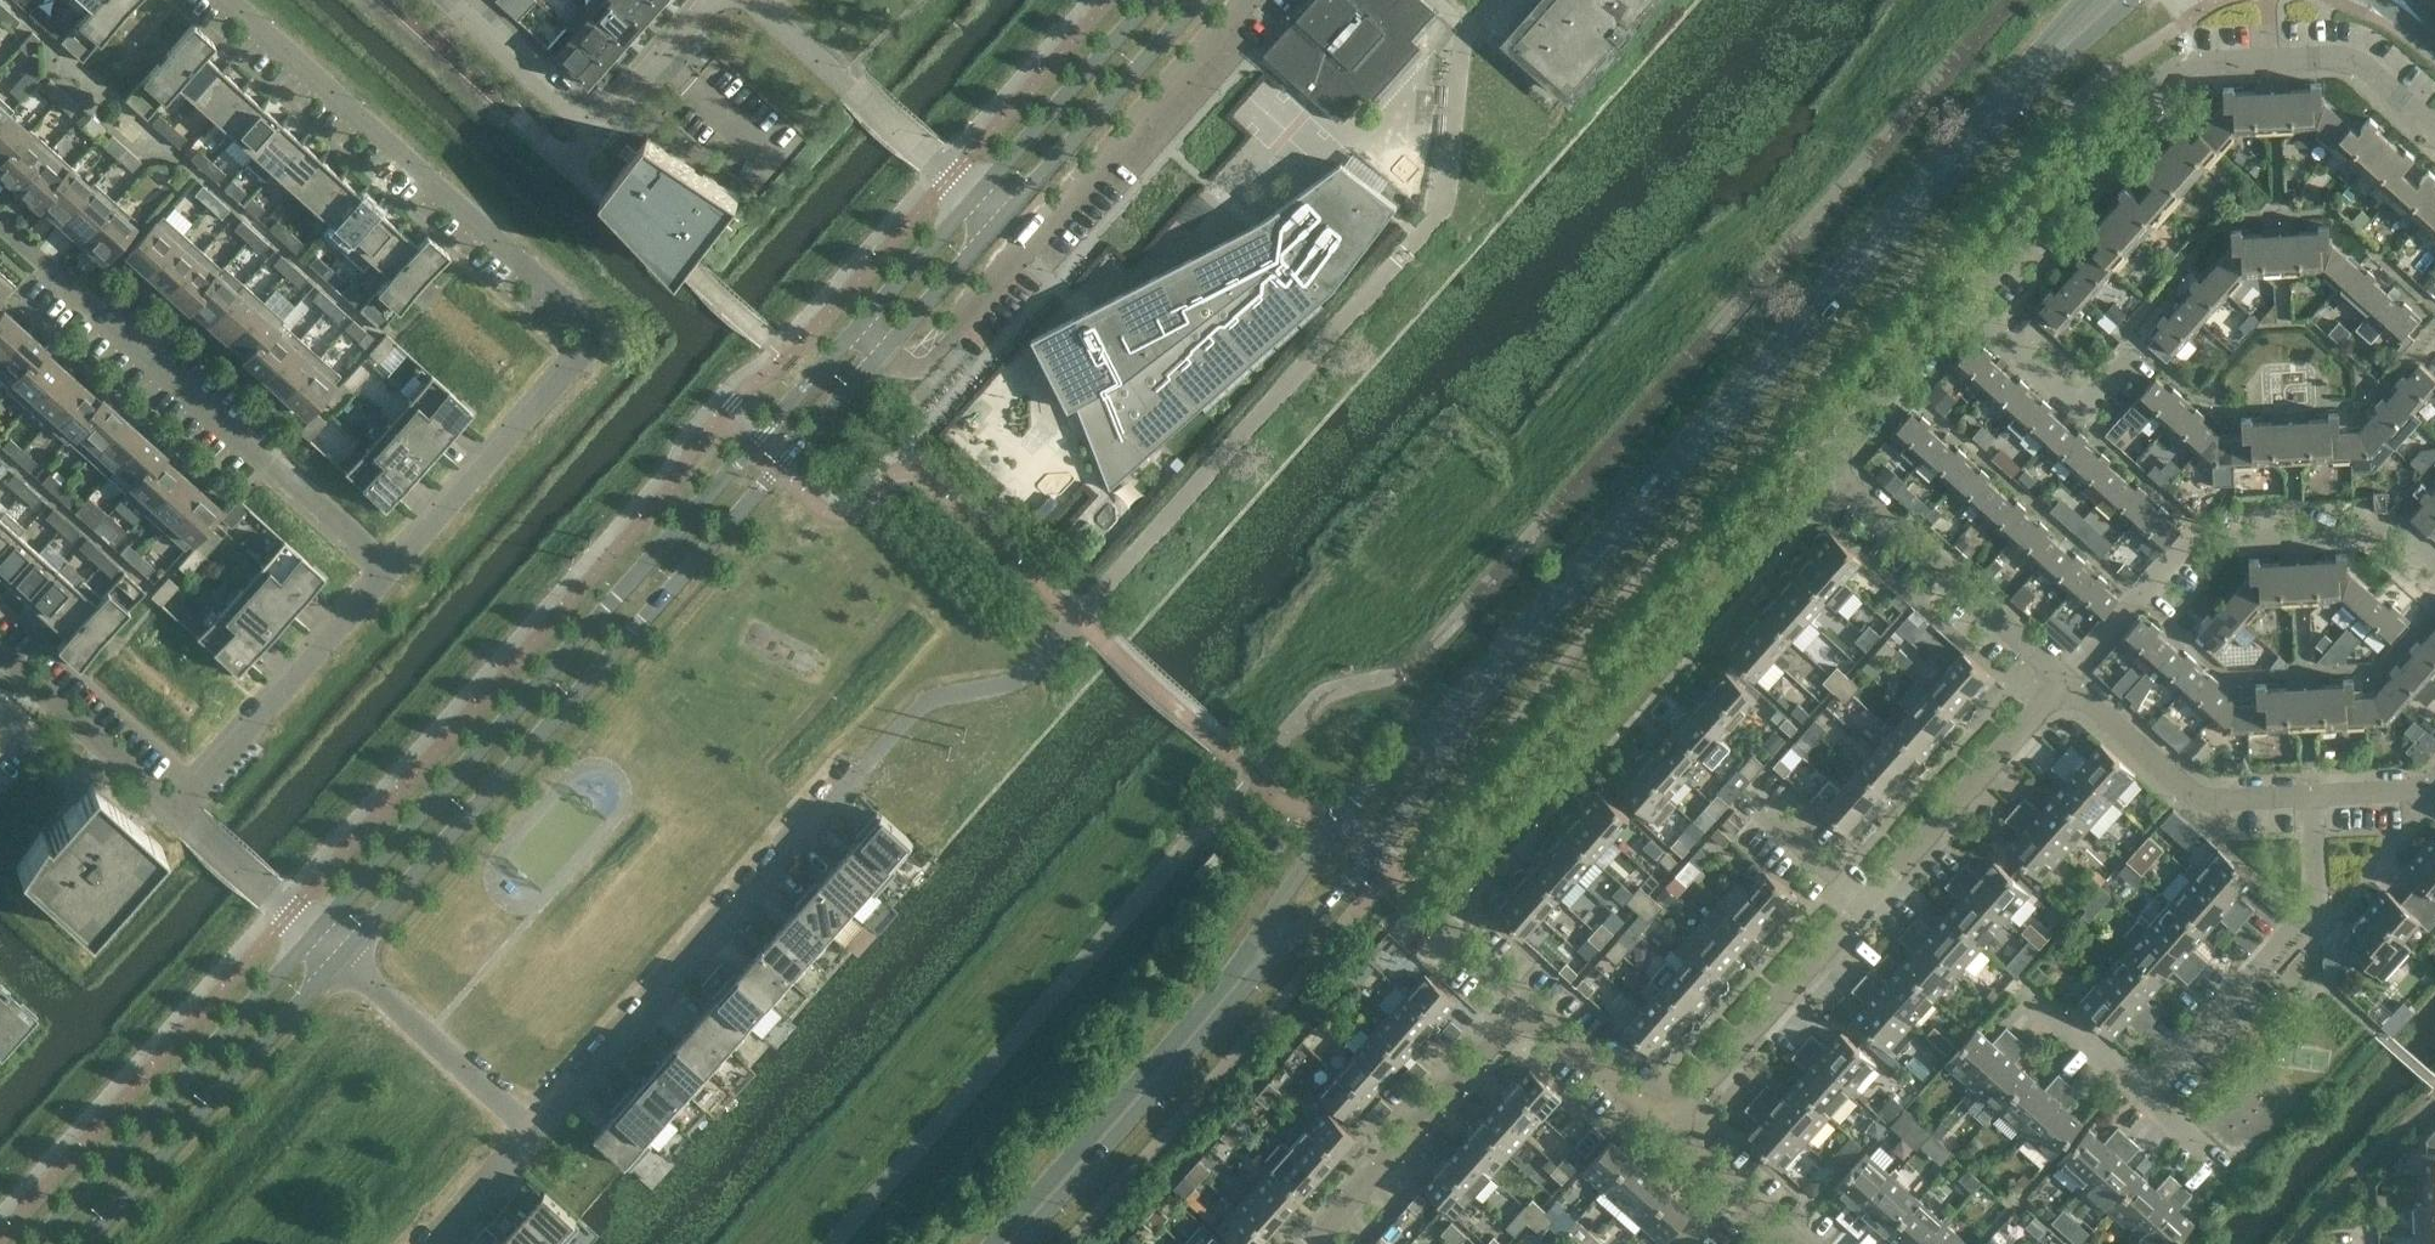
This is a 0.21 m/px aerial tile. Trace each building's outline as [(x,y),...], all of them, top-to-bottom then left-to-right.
[(63,1),(81,17),(90,8),(91,9),(100,0),(64,0),(63,1)] [(81,17),(103,37),(136,0),(100,0),(91,9),(90,8),(81,17)] [(518,20),(536,0),(535,0),(496,0),(518,20)] [(616,0),(589,0),(584,6),(626,44),(627,43),(643,26),(644,25),(616,0)] [(655,0),(616,0),(644,25),(645,24),(660,6),(661,5),(655,0)] [(1263,54),(1337,121),(1361,94),(1370,102),(1421,46),(1411,38),(1436,11),(1424,0),(1311,0),(1263,54)] [(1524,30),(1513,43),(1528,57),(1523,62),(1549,85),(1554,80),(1569,93),(1616,39),(1619,41),(1626,34),(1616,24),(1619,21),(1627,27),(1651,0),(1551,0),(1524,30)] [(36,4),(29,13),(42,25),(50,16),(36,4)] [(626,44),(584,6),(566,25),(608,64),(609,63),(625,46),(626,44)] [(19,20),(6,8),(0,15),(0,19),(11,29),(19,20)] [(63,28),(50,16),(42,25),(55,37),(63,28)] [(151,67),(141,80),(163,100),(176,85),(174,84),(202,53),(204,54),(214,43),(190,24),(175,42),(151,67)] [(607,65),(608,64),(566,25),(547,46),(590,85),(607,65)] [(69,31),(60,41),(67,47),(76,38),(69,31)] [(41,40),(31,32),(18,46),(28,55),(41,40)] [(67,47),(75,54),(83,44),(76,38),(67,47)] [(83,44),(75,54),(82,60),(89,52),(90,51),(83,44)] [(174,84),(176,85),(194,102),(222,70),(204,54),(202,53),(174,84)] [(222,70),(194,102),(214,119),(242,88),(222,70)] [(64,92),(49,79),(41,89),(55,102),(64,92)] [(2370,117),(2360,128),(2356,124),(2352,128),(2324,102),(2321,102),(2320,83),(2310,84),(2310,89),(2290,89),(2271,90),(2273,132),(2314,130),(2316,132),(2313,135),(2343,162),(2346,159),(2361,172),(2375,185),(2372,188),(2402,215),(2405,212),(2434,238),(2431,241),(2434,244),(2434,183),(2433,181),(2434,178),(2434,176),(2428,170),(2416,185),(2401,171),(2413,157),(2406,150),(2403,154),(2374,128),(2377,124),(2370,117)] [(2188,136),(2178,127),(2171,135),(2175,138),(2149,167),(2145,164),(2139,171),(2153,184),(2140,199),(2125,186),(2118,194),(2122,197),(2096,226),(2093,223),(2086,230),(2100,243),(2094,251),(2117,271),(2131,256),(2128,253),(2155,223),(2159,226),(2184,197),(2181,194),(2193,181),(2199,187),(2203,182),(2197,176),(2208,164),(2211,167),(2236,139),(2233,136),(2234,134),(2273,132),(2271,90),(2233,92),(2233,87),(2223,88),(2224,107),(2221,107),(2196,136),(2192,132),(2188,136)] [(242,88),(214,119),(233,137),(261,105),(242,88)] [(125,98),(124,99),(131,105),(140,96),(133,89),(132,90),(125,98)] [(79,105),(64,92),(55,102),(70,115),(79,105)] [(131,105),(139,112),(147,102),(140,96),(131,105)] [(12,109),(0,98),(0,122),(12,109)] [(147,102),(139,112),(146,118),(155,109),(147,102)] [(261,105),(233,137),(253,154),(281,123),(261,105)] [(0,122),(0,164),(31,129),(30,129),(28,131),(9,114),(13,109),(12,109),(0,122)] [(159,114),(151,123),(164,135),(172,126),(159,114)] [(105,129),(91,116),(82,126),(97,139),(105,129)] [(281,123),(253,154),(273,172),(300,140),(281,123)] [(186,138),(172,126),(164,135),(178,147),(186,138)] [(16,187),(51,148),(31,129),(0,164),(0,173),(16,187)] [(117,157),(126,147),(111,134),(103,144),(117,157)] [(685,160),(648,137),(613,182),(599,200),(679,272),(694,253),(724,216),(732,206),(740,196),(735,193),(704,173),(695,183),(678,169),(685,160)] [(300,140),(273,172),(292,189),(320,158),(300,140)] [(141,161),(126,147),(117,157),(132,170),(141,161)] [(51,148),(16,187),(37,207),(39,204),(39,203),(72,166),(51,148)] [(198,149),(190,158),(204,170),(211,161),(198,149)] [(1402,200),(1408,189),(1352,152),(1346,162),(1402,200)] [(320,158),(292,189),(312,207),(340,176),(320,158)] [(225,173),(211,161),(204,170),(217,182),(225,173)] [(1334,289),(1397,206),(1341,163),(1264,220),(1047,330),(1032,338),(1068,409),(1077,405),(1110,489),(1334,289)] [(180,164),(167,179),(176,188),(190,173),(180,164)] [(39,203),(39,204),(59,222),(94,182),(90,186),(71,169),(73,167),(72,166),(39,203)] [(340,176),(312,207),(332,225),(359,193),(340,176)] [(94,182),(59,222),(80,240),(115,201),(94,182)] [(237,184),(230,193),(243,205),(251,196),(237,184)] [(208,205),(215,196),(202,185),(195,193),(208,205)] [(2257,207),(2266,197),(2260,190),(2250,200),(2257,207)] [(359,193),(332,225),(351,242),(379,211),(359,193)] [(221,217),(229,208),(215,196),(208,205),(221,217)] [(264,208),(251,196),(243,205),(256,217),(264,208)] [(115,201),(80,240),(87,246),(83,251),(102,268),(119,249),(115,245),(137,220),(115,201)] [(379,211),(351,242),(371,260),(399,228),(379,211)] [(162,215),(127,254),(147,273),(183,233),(162,215)] [(247,240),(255,231),(241,220),(234,228),(247,240)] [(277,220),(269,228),(283,241),(290,232),(277,220)] [(2318,226),(2318,231),(2279,232),(2282,275),(2322,272),(2324,274),(2320,277),(2336,291),(2357,267),(2332,244),(2329,244),(2328,225),(2318,226)] [(399,228),(371,260),(389,276),(391,277),(418,246),(417,245),(399,228)] [(2229,250),(2207,275),(2230,296),(2243,281),(2241,278),(2242,277),(2282,275),(2279,232),(2241,235),(2241,230),(2231,231),(2232,250),(2229,250)] [(268,243),(255,231),(247,240),(260,252),(268,243)] [(303,244),(290,232),(283,241),(296,252),(303,244)] [(183,233),(147,273),(167,290),(202,251),(183,233)] [(391,277),(389,276),(376,290),(397,310),(448,252),(426,234),(417,245),(418,246),(391,277)] [(202,251),(167,290),(188,309),(190,306),(189,305),(224,266),(223,265),(221,267),(202,251)] [(2080,266),(2067,280),(2088,298),(2100,284),(2103,287),(2117,271),(2094,251),(2087,258),(2083,254),(2076,263),(2080,266)] [(294,266),(281,255),(273,263),(286,275),(294,266)] [(322,276),(329,267),(316,255),(308,263),(322,276)] [(189,305),(190,306),(208,323),(243,283),(224,266),(189,305)] [(307,278),(294,266),(286,275),(299,287),(307,278)] [(342,279),(329,267),(322,276),(335,287),(342,279)] [(2365,273),(2357,267),(2336,291),(2351,304),(2354,301),(2368,314),(2387,293),(2373,281),(2376,277),(2368,270),(2365,273)] [(2419,284),(2425,277),(2415,268),(2409,275),(2419,284)] [(15,285),(0,271),(0,302),(15,285)] [(2193,290),(2180,305),(2201,323),(2214,309),(2216,311),(2230,296),(2207,275),(2200,282),(2197,279),(2189,287),(2193,290)] [(2088,298),(2067,280),(2055,294),(2051,291),(2043,299),(2047,302),(2040,310),(2063,331),(2078,315),(2075,313),(2088,298)] [(243,283),(208,323),(228,340),(263,301),(243,283)] [(354,305),(362,296),(349,284),(341,293),(354,305)] [(333,301),(320,290),(312,298),(325,310),(333,301)] [(2401,306),(2387,293),(2368,314),(2355,329),(2370,343),(2383,328),(2398,341),(2417,320),(2409,313),(2412,310),(2404,302),(2401,306)] [(368,299),(359,309),(366,315),(375,306),(368,299)] [(263,301),(228,340),(246,357),(247,358),(282,318),(263,301)] [(338,322),(346,314),(333,301),(325,310),(338,322)] [(2156,338),(2149,345),(2166,361),(2173,353),(2174,353),(2176,356),(2190,340),(2188,338),(2201,323),(2180,305),(2168,319),(2164,316),(2157,324),(2160,327),(2153,335),(2156,338)] [(382,313),(375,306),(366,315),(374,322),(382,313)] [(2246,333),(2257,322),(2243,310),(2233,322),(2246,333)] [(0,316),(0,358),(25,330),(4,311),(0,316)] [(382,313),(374,322),(381,328),(388,320),(389,319),(382,313)] [(247,358),(246,357),(244,359),(265,378),(300,338),(282,322),(284,320),(282,318),(247,358)] [(353,319),(345,328),(358,340),(366,331),(353,319)] [(0,358),(0,379),(8,385),(6,388),(7,389),(42,350),(43,351),(46,348),(25,330),(0,358)] [(2341,344),(2349,335),(2343,330),(2335,339),(2341,344)] [(379,362),(395,343),(385,334),(369,353),(379,362)] [(300,338),(265,378),(284,395),(319,356),(300,338)] [(1981,350),(1973,343),(1952,366),(1968,381),(1970,378),(1985,391),(2003,370),(1989,357),(1992,354),(1984,347),(1981,350)] [(42,350),(7,389),(27,407),(62,367),(43,351),(42,350)] [(319,356),(284,395),(304,413),(340,374),(319,356)] [(369,372),(359,364),(342,382),(352,391),(369,372)] [(2393,394),(2416,415),(2429,400),(2427,397),(2434,388),(2434,378),(2420,364),(2406,379),(2403,376),(2396,384),(2399,387),(2393,394)] [(62,367),(27,407),(46,424),(81,385),(62,367)] [(2017,383),(2003,370),(1985,391),(1999,403),(1996,406),(2012,420),(2032,397),(2025,390),(2028,387),(2020,379),(2017,383)] [(431,374),(409,399),(449,435),(471,410),(431,374)] [(2170,392),(2155,378),(2123,414),(2139,429),(2151,416),(2165,428),(2167,426),(2185,406),(2178,399),(2181,395),(2174,388),(2170,392)] [(335,410),(352,391),(342,382),(326,401),(335,410)] [(1958,400),(1939,383),(1926,397),(1945,414),(1958,400)] [(81,385),(46,424),(66,442),(101,402),(99,401),(81,385)] [(2421,420),(2416,415),(2393,394),(2386,402),(2383,398),(2375,406),(2379,410),(2366,424),(2387,442),(2394,449),(2421,420)] [(2040,403),(2032,397),(2012,420),(2027,433),(2029,431),(2044,444),(2062,423),(2048,410),(2051,407),(2043,400),(2040,403)] [(101,402),(66,442),(67,443),(69,440),(87,457),(123,418),(102,399),(99,401),(101,402)] [(409,399),(388,423),(427,459),(449,435),(409,399)] [(2167,426),(2165,428),(2180,442),(2182,439),(2197,453),(2215,432),(2201,419),(2204,416),(2196,408),(2193,412),(2185,406),(2167,426)] [(316,412),(299,431),(309,439),(326,420),(316,412)] [(1919,419),(1911,412),(1890,435),(1904,448),(1901,452),(1917,466),(1923,459),(1941,439),(1927,426),(1930,423),(1922,416),(1919,419)] [(2329,418),(2309,419),(2290,420),(2292,462),(2331,460),(2331,464),(2351,463),(2350,432),(2340,432),(2339,413),(2328,414),(2329,418)] [(123,418),(87,457),(107,475),(142,435),(123,418)] [(2242,437),(2232,438),(2234,469),(2254,468),(2254,464),(2292,462),(2290,420),(2252,423),(2251,418),(2241,418),(2242,437)] [(388,423),(367,447),(406,482),(427,459),(388,423)] [(2076,436),(2062,423),(2044,444),(2058,456),(2055,459),(2071,473),(2091,450),(2084,443),(2087,440),(2079,432),(2076,436)] [(1986,449),(1996,437),(1982,424),(1972,436),(1979,442),(1986,449)] [(2387,442),(2366,424),(2360,431),(2350,432),(2351,463),(2371,462),(2371,458),(2372,458),(2387,442)] [(2118,444),(2125,436),(2114,426),(2107,434),(2118,444)] [(2215,432),(2197,453),(2212,467),(2214,466),(2214,470),(2234,469),(2232,438),(2222,439),(2215,432)] [(142,435),(107,475),(125,491),(123,493),(124,494),(160,455),(161,456),(163,454),(142,435)] [(10,438),(2,446),(15,458),(23,450),(10,438)] [(1941,439),(1923,459),(1937,472),(1935,475),(1950,489),(1973,463),(1966,456),(1967,456),(1959,448),(1955,452),(1941,439)] [(2412,460),(2426,469),(2434,455),(2434,445),(2425,439),(2412,460)] [(367,447),(345,472),(384,507),(406,482),(367,447)] [(2022,466),(2000,447),(1993,455),(1991,457),(2013,477),(2022,466)] [(36,462),(23,450),(15,458),(29,470),(36,462)] [(2099,456),(2091,450),(2071,473),(2086,486),(2088,484),(2103,497),(2121,476),(2107,464),(2110,460),(2102,453),(2099,456)] [(160,455),(124,494),(144,512),(179,473),(161,456),(160,455)] [(1973,463),(1950,489),(1965,502),(1967,500),(1982,513),(2000,492),(1986,479),(1989,476),(1981,469),(1973,463)] [(1877,477),(1894,492),(1905,481),(1887,465),(1877,477)] [(2157,465),(2150,474),(2165,488),(2176,476),(2171,472),(2168,475),(2157,465)] [(2037,479),(2025,468),(2018,477),(2030,487),(2037,479)] [(27,485),(14,473),(6,482),(20,494),(27,485)] [(54,493),(62,485),(49,473),(41,482),(54,493)] [(179,473),(144,512),(145,513),(152,505),(170,521),(163,529),(164,529),(199,490),(179,473)] [(2135,489),(2121,476),(2103,497),(2117,509),(2115,512),(2130,526),(2151,503),(2143,496),(2146,493),(2138,485),(2135,489)] [(2165,489),(2176,498),(2185,489),(2174,479),(2165,489)] [(41,497),(27,485),(20,494),(33,506),(41,497)] [(75,497),(62,485),(54,493),(68,505),(75,497)] [(199,490),(164,529),(184,548),(220,509),(199,490)] [(2431,495),(2427,491),(2420,499),(2424,503),(2411,517),(2434,539),(2434,490),(2431,495)] [(2000,492),(1982,513),(1996,525),(1994,528),(2009,542),(2032,516),(2025,509),(2026,509),(2018,501),(2014,505),(2000,492)] [(2375,511),(2386,510),(2386,492),(2375,493),(2375,511)] [(231,526),(248,508),(241,502),(238,499),(221,518),(231,526)] [(2058,501),(2053,507),(2050,509),(2058,516),(2066,509),(2058,501)] [(2158,509),(2151,503),(2130,526),(2145,539),(2147,536),(2162,550),(2181,530),(2166,517),(2169,513),(2161,506),(2158,509)] [(1924,517),(1932,523),(1933,524),(1942,513),(1934,506),(1924,517)] [(2084,517),(2073,507),(2061,520),(2073,530),(2084,517)] [(59,529),(66,520),(53,508),(46,517),(59,529)] [(88,508),(81,517),(94,528),(101,520),(88,508)] [(2032,516),(2009,542),(2024,555),(2026,552),(2041,566),(2059,545),(2045,533),(2048,529),(2040,522),(2032,516)] [(19,534),(0,517),(0,555),(19,534)] [(80,532),(66,520),(59,529),(72,541),(80,532)] [(115,532),(101,520),(94,528),(107,541),(115,532)] [(2086,538),(2093,530),(2082,520),(2075,528),(2086,538)] [(221,537),(211,528),(195,547),(204,556),(221,537)] [(1861,560),(1830,532),(1828,534),(1827,532),(1823,532),(1819,533),(1815,537),(1814,540),(1816,544),(1817,546),(1812,552),(1843,580),(1861,560)] [(0,555),(0,577),(9,585),(38,552),(19,534),(0,555)] [(1968,558),(1976,549),(1962,536),(1954,545),(1968,558)] [(283,538),(261,563),(301,599),(323,575),(283,538)] [(105,555),(92,543),(85,552),(98,564),(105,555)] [(133,563),(140,555),(127,543),(120,552),(133,563)] [(2059,545),(2041,566),(2055,578),(2053,581),(2068,595),(2092,568),(2084,562),(2085,562),(2077,554),(2073,558),(2059,545)] [(188,574),(204,556),(195,547),(178,566),(188,574)] [(38,552),(9,585),(28,602),(58,569),(38,552)] [(1843,580),(1812,552),(1806,559),(1804,557),(1800,557),(1796,558),(1792,562),(1792,565),(1793,569),(1795,571),(1794,572),(1825,600),(1837,610),(1854,590),(1843,580)] [(2298,561),(2300,603),(2340,601),(2341,602),(2339,605),(2355,619),(2357,616),(2375,596),(2350,573),(2347,573),(2346,554),(2336,554),(2336,559),(2298,561)] [(119,567),(105,555),(98,564),(111,576),(119,567)] [(154,567),(140,555),(133,563),(146,576),(154,567)] [(2247,579),(2225,604),(2245,622),(2247,625),(2261,609),(2259,607),(2260,606),(2300,603),(2298,561),(2259,564),(2259,559),(2249,559),(2250,578),(2247,579)] [(1993,560),(1985,570),(1984,570),(1991,576),(2000,566),(1993,560)] [(2138,575),(2123,562),(2117,570),(2132,583),(2139,576),(2138,575)] [(261,563),(239,587),(280,623),(301,599),(261,563)] [(2092,568),(2068,595),(2083,608),(2085,605),(2101,619),(2119,599),(2104,586),(2107,582),(2099,575),(2092,568)] [(58,569),(28,602),(48,620),(83,580),(82,579),(76,586),(58,569)] [(123,571),(115,581),(122,588),(131,578),(123,571)] [(1825,600),(1794,572),(1793,573),(1791,571),(1788,571),(1783,572),(1780,576),(1779,579),(1781,584),(1782,585),(1777,591),(1808,619),(1825,600)] [(178,585),(168,577),(151,596),(161,604),(178,585)] [(138,584),(131,578),(122,588),(129,594),(138,584)] [(48,620),(66,636),(67,637),(103,598),(101,597),(83,580),(48,620)] [(138,584),(129,594),(137,601),(138,599),(145,591),(138,584)] [(239,587),(218,611),(258,647),(280,623),(239,587)] [(67,637),(66,636),(56,647),(78,666),(128,610),(126,608),(122,613),(105,597),(109,592),(107,590),(101,597),(103,598),(67,637)] [(2011,597),(2027,612),(2034,604),(2018,590),(2011,597)] [(1808,619),(1777,591),(1771,598),(1769,597),(1765,596),(1761,597),(1757,601),(1757,604),(1758,609),(1760,610),(1759,611),(1790,639),(1808,619)] [(1891,600),(1902,611),(1909,603),(1898,592),(1891,600)] [(2389,608),(2375,596),(2357,616),(2371,629),(2368,632),(2384,646),(2387,643),(2405,623),(2397,615),(2401,612),(2393,605),(2389,608)] [(2232,636),(2245,622),(2225,604),(2212,618),(2209,615),(2201,623),(2205,626),(2198,634),(2221,655),(2235,639),(2232,636)] [(1915,607),(1908,615),(1920,626),(1927,618),(1915,607)] [(218,611),(196,636),(236,672),(258,647),(218,611)] [(1790,639),(1759,611),(1742,631),(1773,658),(1790,639)] [(2141,618),(2120,641),(2135,655),(2137,652),(2152,666),(2171,645),(2157,632),(2160,629),(2152,622),(2149,625),(2141,618)] [(1873,643),(1881,635),(1869,625),(1862,633),(1873,643)] [(1773,658),(1742,631),(1723,651),(1754,679),(1756,677),(1768,689),(1784,670),(1772,659),(1773,658)] [(2407,660),(2430,681),(2434,675),(2434,632),(2433,631),(2421,645),(2417,642),(2410,650),(2414,653),(2407,660)] [(1873,643),(1862,633),(1855,640),(1867,650),(1873,643)] [(1898,650),(1886,640),(1879,648),(1890,658),(1898,650)] [(2171,645),(2152,666),(2166,678),(2164,681),(2179,695),(2200,672),(2193,665),(2196,661),(2188,654),(2185,658),(2171,645)] [(1890,658),(1879,648),(1872,655),(1884,666),(1890,658)] [(2338,662),(2354,662),(2354,649),(2337,650),(2338,662)] [(1995,680),(1963,652),(1945,672),(1976,700),(1995,680)] [(2240,669),(2226,655),(2220,662),(2228,670),(2240,669)] [(2430,681),(2407,660),(2400,668),(2397,665),(2390,672),(2393,676),(2381,690),(2401,708),(2414,693),(2426,704),(2434,694),(2434,685),(2430,681)] [(1823,682),(1837,694),(1846,702),(1860,687),(1837,666),(1823,682)] [(1725,671),(1706,691),(1737,719),(1756,699),(1725,671)] [(1976,700),(1945,672),(1928,691),(1959,720),(1959,719),(1961,720),(1965,721),(1969,720),(1973,716),(1973,712),(1972,708),(1970,707),(1976,700)] [(2200,672),(2179,695),(2194,708),(2196,705),(2211,719),(2230,698),(2216,685),(2219,682),(2211,675),(2207,678),(2200,672)] [(2144,674),(2136,682),(2135,683),(2143,690),(2152,681),(2144,674)] [(2125,694),(2135,683),(2136,682),(2129,676),(2118,688),(2125,694)] [(2343,680),(2343,684),(2304,686),(2306,728),(2325,727),(2345,726),(2345,730),(2366,729),(2365,698),(2354,698),(2353,679),(2343,680)] [(1959,720),(1928,691),(1916,680),(1898,700),(1910,711),(1941,739),(1959,720)] [(2257,704),(2247,704),(2248,735),(2268,734),(2268,730),(2289,729),(2306,728),(2304,686),(2266,689),(2266,684),(2256,685),(2257,704)] [(2401,708),(2381,690),(2374,697),(2365,698),(2366,729),(2386,728),(2386,724),(2401,708)] [(1737,719),(1706,691),(1689,711),(1720,739),(1737,719)] [(2230,698),(2211,719),(2227,733),(2228,736),(2248,735),(2247,704),(2237,705),(2230,698)] [(1798,704),(1791,712),(1803,722),(1810,714),(1798,704)] [(1730,748),(1720,739),(1689,711),(1684,717),(1682,715),(1678,715),(1674,716),(1671,720),(1670,723),(1671,727),(1673,729),(1671,731),(1702,758),(1712,767),(1730,748)] [(1941,739),(1910,711),(1892,730),(1924,758),(1941,739)] [(2434,725),(2434,722),(2428,716),(2421,725),(2429,732),(2434,725)] [(1779,725),(1791,735),(1798,727),(1786,717),(1779,725)] [(1827,729),(1816,718),(1809,726),(1820,736),(1827,729)] [(1820,736),(1809,726),(1802,734),(1813,744),(1820,736)] [(2174,739),(2183,746),(2194,734),(2186,726),(2174,739)] [(1924,758),(1892,730),(1875,750),(1906,778),(1911,772),(1913,773),(1917,774),(1921,773),(1925,769),(1925,765),(1924,761),(1922,760),(1924,758)] [(1702,758),(1671,731),(1654,750),(1685,778),(1702,758)] [(2214,746),(2201,735),(2186,751),(2199,763),(2214,746)] [(2136,774),(2100,743),(2094,750),(2095,756),(2090,762),(2071,745),(2061,756),(2116,805),(2119,803),(2114,799),(2136,774)] [(1685,778),(1654,750),(1636,770),(1667,797),(1685,778)] [(1906,778),(1875,750),(1857,769),(1888,798),(1889,797),(1891,798),(1895,799),(1899,798),(1902,794),(1903,790),(1901,786),(1900,785),(1906,778)] [(1757,773),(1764,765),(1753,755),(1746,762),(1757,773)] [(2116,805),(2061,756),(2051,767),(2070,784),(2065,789),(2059,789),(2053,796),(2088,827),(2099,837),(2122,811),(2116,805)] [(1773,766),(1784,776),(1791,768),(1780,758),(1773,766)] [(1757,773),(1746,762),(1739,770),(1750,781),(1757,773)] [(1667,797),(1636,770),(1635,771),(1634,769),(1630,768),(1626,770),(1622,773),(1622,777),(1623,781),(1625,783),(1618,790),(1658,826),(1676,805),(1667,797)] [(1857,769),(1840,789),(1829,778),(1828,779),(1871,817),(1876,811),(1878,812),(1882,813),(1886,812),(1890,808),(1890,804),(1889,800),(1887,799),(1888,798),(1857,769)] [(1871,817),(1828,779),(1810,799),(1853,837),(1854,836),(1855,837),(1859,838),(1863,837),(1867,833),(1867,829),(1866,825),(1865,824),(1871,817)] [(160,847),(162,845),(149,834),(151,831),(149,830),(147,832),(92,783),(73,804),(46,835),(41,831),(16,867),(86,930),(88,928),(86,927),(103,908),(105,909),(106,907),(105,906),(122,887),(123,889),(125,887),(123,885),(135,872),(140,867),(142,868),(143,866),(142,865),(159,846),(160,847)] [(1629,819),(1598,790),(1596,793),(1595,791),(1591,791),(1586,792),(1583,796),(1582,799),(1584,804),(1585,805),(1580,811),(1611,839),(1629,819)] [(1722,812),(1729,804),(1717,794),(1711,801),(1722,812)] [(2088,827),(2053,796),(2047,802),(2048,809),(2043,814),(2025,797),(2015,808),(2070,857),(2072,855),(2067,851),(2088,827)] [(1722,812),(1711,801),(1703,810),(1715,820),(1722,812)] [(2176,806),(2163,820),(2188,844),(2201,831),(2176,806)] [(2070,857),(2015,808),(2004,819),(2023,836),(2019,841),(2012,841),(2006,848),(2041,880),(2063,856),(2067,860),(2070,857)] [(1734,834),(1735,833),(1746,820),(1734,809),(1722,823),(1734,834)] [(1611,839),(1580,811),(1574,818),(1572,816),(1568,815),(1564,816),(1560,820),(1560,824),(1561,828),(1563,829),(1562,830),(1593,858),(1611,839)] [(882,814),(860,838),(892,867),(914,843),(882,814)] [(1718,827),(1711,835),(1723,846),(1730,838),(1718,827)] [(1593,858),(1562,830),(1561,832),(1560,830),(1556,830),(1551,831),(1548,835),(1548,838),(1549,842),(1550,843),(1544,850),(1576,878),(1593,858)] [(892,867),(860,838),(840,861),(872,890),(892,867)] [(1682,857),(1689,849),(1677,839),(1670,847),(1682,857)] [(2434,840),(2429,840),(2422,847),(2434,859),(2434,839),(2434,840)] [(2422,847),(2415,855),(2416,860),(2407,870),(2420,882),(2410,892),(2434,915),(2434,859),(2422,847)] [(2218,848),(2196,872),(2191,868),(2189,870),(2245,920),(2255,909),(2236,892),(2241,887),(2247,887),(2254,880),(2218,848)] [(1576,878),(1544,850),(1527,870),(1558,898),(1576,878)] [(1201,866),(1195,873),(1204,881),(1224,859),(1214,851),(1209,858),(1201,866)] [(1659,859),(1670,870),(1677,862),(1666,851),(1659,859)] [(1701,870),(1689,860),(1682,867),(1694,878),(1701,870)] [(872,890),(840,861),(820,884),(851,912),(872,890)] [(1965,863),(1955,875),(2010,924),(2012,922),(2008,917),(2029,893),(1994,861),(1988,868),(1988,875),(1984,880),(1965,863)] [(1796,901),(1798,899),(1756,862),(1746,873),(1756,882),(1748,891),(1779,919),(1785,913),(1786,914),(1790,915),(1794,914),(1798,910),(1798,907),(1797,902),(1796,901)] [(1694,878),(1682,867),(1675,875),(1687,886),(1694,878)] [(1558,898),(1527,870),(1525,869),(1521,868),(1517,869),(1514,873),(1513,877),(1514,880),(1516,882),(1509,889),(1541,917),(1558,898)] [(2191,878),(2171,901),(2206,932),(2212,926),(2212,919),(2216,914),(2235,931),(2245,920),(2189,870),(2186,873),(2191,878)] [(2122,882),(2115,876),(2111,873),(2100,885),(2111,895),(2122,882)] [(2010,924),(1955,875),(1945,886),(1963,903),(1959,908),(1952,908),(1947,914),(1982,946),(2003,923),(2007,927),(2010,924)] [(851,912),(820,884),(799,907),(831,935),(851,912)] [(1644,904),(1651,897),(1640,887),(1633,894),(1644,904)] [(1541,917),(1509,889),(1504,895),(1503,894),(1499,894),(1495,895),(1491,899),(1491,902),(1492,906),(1493,907),(1491,910),(1522,938),(1541,917)] [(1779,919),(1748,891),(1740,900),(1728,889),(1718,900),(1762,939),(1763,937),(1764,939),(1768,939),(1772,938),(1776,934),(1776,931),(1775,926),(1774,925),(1779,919)] [(2367,909),(2401,940),(2419,921),(2428,929),(2434,922),(2434,915),(2410,892),(2401,903),(2388,891),(2379,901),(2373,902),(2367,909)] [(1637,912),(1644,904),(1633,894),(1626,902),(1637,912)] [(1662,907),(1651,897),(1644,904),(1656,914),(1662,907)] [(2080,907),(2082,908),(2090,916),(2099,905),(2090,897),(2080,907)] [(1762,939),(1718,900),(1701,919),(1744,958),(1749,952),(1751,954),(1755,954),(1759,953),(1762,949),(1763,946),(1761,941),(1760,940),(1762,939)] [(2171,901),(2150,924),(2144,920),(2142,922),(2198,972),(2208,961),(2189,944),(2194,939),(2201,939),(2206,932),(2171,901)] [(1637,912),(1640,915),(1648,923),(1656,914),(1644,904),(1637,912)] [(831,935),(799,907),(779,930),(811,958),(831,935)] [(2411,949),(2401,940),(2367,909),(2360,917),(2360,922),(2341,943),(2382,980),(2411,949)] [(1612,911),(1602,922),(1594,930),(1607,941),(1614,933),(1613,932),(1624,921),(1612,911)] [(1982,946),(1947,914),(1941,921),(1941,927),(1937,932),(1918,916),(1908,927),(1963,976),(1966,974),(1961,969),(1982,946)] [(1744,958),(1701,919),(1683,939),(1726,978),(1744,958)] [(2145,930),(2124,953),(2159,985),(2165,978),(2165,972),(2169,967),(2188,983),(2198,972),(2142,922),(2140,925),(2145,930)] [(2038,948),(2048,937),(2035,925),(2025,937),(2038,948)] [(1963,976),(1908,927),(1898,938),(1917,955),(1912,960),(1905,960),(1900,966),(1935,998),(1956,975),(1961,979),(1963,976)] [(811,958),(779,930),(759,952),(790,981),(811,958)] [(1607,941),(1594,930),(1587,938),(1599,949),(1607,941)] [(1630,949),(1619,938),(1612,946),(1624,956),(1630,949)] [(1726,978),(1683,939),(1673,950),(1685,961),(1678,969),(1709,998),(1715,991),(1717,993),(1721,994),(1725,992),(1729,988),(1729,985),(1728,981),(1726,979),(1726,978)] [(1624,956),(1612,946),(1605,954),(1616,964),(1624,956)] [(2021,969),(2030,959),(2022,951),(2013,961),(2021,969)] [(790,981),(759,952),(738,975),(770,1004),(790,981)] [(2124,953),(2103,976),(2098,972),(2096,975),(2151,1025),(2161,1013),(2143,996),(2147,991),(2154,991),(2159,985),(2124,953)] [(1566,962),(1559,970),(1558,971),(1570,981),(1578,973),(1566,962)] [(2035,964),(2026,973),(2039,985),(2048,976),(2035,964)] [(1935,998),(1900,966),(1894,973),(1894,980),(1890,984),(1871,968),(1861,979),(1916,1029),(1923,1035),(1926,1032),(1914,1021),(1935,998)] [(1709,998),(1678,969),(1660,989),(1691,1017),(1692,1016),(1694,1018),(1699,1019),(1702,1017),(1705,1015),(1706,1011),(1705,1007),(1702,1005),(1709,998)] [(1425,974),(1407,995),(1438,1023),(1456,1002),(1425,974)] [(770,1004),(738,975),(718,998),(750,1026),(770,1004)] [(2098,982),(2077,1005),(2076,1006),(2112,1038),(2118,1031),(2118,1024),(2122,1019),(2141,1036),(2151,1025),(2096,975),(2093,978),(2098,982)] [(1587,996),(1588,996),(1595,988),(1583,978),(1576,986),(1587,996)] [(1916,1029),(1861,979),(1851,990),(1870,1007),(1865,1012),(1858,1012),(1852,1019),(1888,1051),(1909,1027),(1914,1031),(1916,1029)] [(1691,1017),(1660,989),(1650,980),(1640,991),(1650,1000),(1643,1008),(1674,1037),(1680,1030),(1682,1032),(1686,1033),(1690,1032),(1693,1028),(1694,1024),(1692,1020),(1691,1018),(1691,1017)] [(9,1003),(0,995),(0,1013),(9,1003)] [(1407,995),(1389,1014),(1420,1042),(1438,1023),(1407,995)] [(750,1026),(718,998),(698,1021),(729,1049),(750,1026)] [(1674,1037),(1643,1008),(1632,999),(1613,1019),(1655,1057),(1656,1056),(1658,1058),(1662,1058),(1666,1057),(1670,1053),(1670,1050),(1669,1045),(1667,1044),(1674,1037)] [(0,1013),(0,1056),(30,1022),(9,1003),(0,1013)] [(1420,1042),(1389,1014),(1372,1034),(1403,1062),(1420,1042)] [(1455,1038),(1462,1030),(1450,1020),(1443,1028),(1455,1038)] [(729,1049),(698,1021),(677,1044),(709,1072),(729,1049)] [(1977,1028),(1945,1063),(1969,1085),(1964,1090),(1967,1092),(2017,1037),(2006,1027),(1989,1046),(1984,1041),(1984,1034),(1977,1028)] [(1455,1038),(1443,1028),(1436,1035),(1448,1046),(1455,1038)] [(1811,1034),(1801,1045),(1857,1095),(1859,1092),(1855,1088),(1876,1064),(1841,1032),(1834,1039),(1835,1046),(1830,1051),(1811,1034)] [(1372,1034),(1354,1053),(1385,1081),(1403,1062),(1372,1034)] [(2017,1037),(1967,1092),(1970,1095),(1975,1090),(1998,1111),(2030,1075),(2023,1070),(2017,1070),(2012,1066),(2028,1047),(2017,1037)] [(709,1072),(677,1044),(657,1067),(689,1095),(709,1072)] [(1857,1095),(1801,1045),(1791,1057),(1810,1073),(1806,1078),(1799,1079),(1793,1085),(1829,1117),(1849,1094),(1854,1098),(1857,1095)] [(1354,1053),(1337,1073),(1368,1101),(1385,1081),(1354,1053)] [(1420,1077),(1427,1069),(1415,1059),(1408,1067),(1420,1077)] [(689,1095),(657,1067),(637,1089),(668,1118),(689,1095)] [(1420,1077),(1408,1067),(1401,1074),(1413,1085),(1420,1077)] [(1561,1096),(1530,1068),(1512,1089),(1543,1117),(1561,1096)] [(1349,1121),(1368,1101),(1337,1073),(1318,1093),(1349,1121)] [(2030,1075),(1998,1111),(2021,1131),(2017,1136),(2020,1139),(2069,1084),(2058,1074),(2041,1092),(2036,1088),(2036,1081),(2030,1075)] [(1261,1090),(1273,1100),(1280,1093),(1268,1082),(1261,1090)] [(2069,1084),(2020,1139),(2022,1142),(2027,1137),(2051,1158),(2082,1123),(2075,1117),(2069,1117),(2064,1112),(2080,1094),(2069,1084)] [(1829,1117),(1793,1085),(1788,1091),(1788,1098),(1784,1103),(1765,1086),(1755,1097),(1810,1147),(1813,1144),(1808,1140),(1829,1117)] [(668,1118),(637,1089),(616,1112),(648,1140),(668,1118)] [(1543,1117),(1512,1089),(1494,1108),(1526,1137),(1543,1117)] [(1261,1090),(1254,1098),(1266,1108),(1273,1100),(1261,1090)] [(1810,1147),(1755,1097),(1745,1109),(1763,1125),(1759,1131),(1752,1131),(1746,1138),(1781,1170),(1803,1146),(1808,1150),(1810,1147)] [(1385,1116),(1392,1108),(1380,1098),(1373,1106),(1385,1116)] [(1385,1116),(1373,1106),(1366,1113),(1378,1124),(1385,1116)] [(1526,1137),(1494,1108),(1477,1128),(1508,1156),(1526,1137)] [(1324,1109),(1306,1130),(1337,1158),(1355,1137),(1324,1109)] [(1898,1152),(1909,1136),(1941,1159),(1951,1145),(1903,1110),(1881,1140),(1898,1152)] [(648,1140),(616,1112),(595,1136),(627,1165),(648,1140)] [(1605,1135),(1593,1125),(1574,1146),(1586,1156),(1605,1135)] [(2088,1128),(2056,1163),(2080,1185),(2076,1190),(2079,1192),(2128,1137),(2117,1127),(2101,1145),(2095,1141),(2095,1134),(2088,1128)] [(1508,1156),(1477,1128),(1459,1148),(1490,1176),(1508,1156)] [(1337,1158),(1306,1130),(1288,1149),(1319,1177),(1337,1158)] [(2128,1137),(2079,1192),(2082,1195),(2086,1190),(2109,1211),(2141,1175),(2135,1170),(2128,1170),(2123,1166),(2140,1147),(2128,1137)] [(1610,1140),(1582,1171),(1603,1190),(1631,1159),(1610,1140)] [(1319,1177),(1288,1149),(1281,1142),(1263,1162),(1271,1169),(1302,1197),(1319,1177)] [(1490,1176),(1459,1148),(1442,1167),(1473,1195),(1490,1176)] [(1866,1152),(1834,1187),(1841,1193),(1848,1193),(1853,1198),(1836,1216),(1847,1226),(1897,1171),(1894,1168),(1889,1173),(1866,1152)] [(2424,1180),(2434,1179),(2434,1152),(2422,1152),(2424,1180)] [(1565,1157),(1558,1165),(1569,1176),(1576,1167),(1565,1157)] [(1631,1159),(1603,1190),(1622,1207),(1650,1176),(1631,1159)] [(1210,1171),(1198,1160),(1191,1168),(1203,1178),(1210,1171)] [(1569,1176),(1558,1165),(1551,1173),(1562,1183),(1569,1176)] [(1473,1195),(1442,1167),(1423,1188),(1454,1216),(1473,1195)] [(1184,1199),(1203,1178),(1191,1168),(1173,1188),(1184,1199)] [(1302,1197),(1271,1169),(1253,1188),(1284,1216),(1302,1197)] [(1897,1171),(1847,1226),(1858,1236),(1875,1218),(1880,1222),(1880,1229),(1887,1235),(1918,1199),(1895,1178),(1899,1174),(1897,1171)] [(2141,1175),(2109,1211),(2104,1216),(2108,1220),(2113,1219),(2115,1216),(2132,1232),(2128,1237),(2131,1239),(2181,1184),(2169,1173),(2153,1192),(2147,1188),(2147,1181),(2141,1175)] [(1650,1176),(1622,1207),(1642,1225),(1670,1194),(1650,1176)] [(2424,1180),(2425,1206),(2434,1206),(2434,1179),(2424,1180)] [(2131,1239),(2134,1242),(2138,1237),(2146,1243),(2175,1243),(2194,1223),(2187,1216),(2180,1217),(2175,1212),(2192,1194),(2181,1184),(2131,1239)] [(1284,1216),(1253,1188),(1236,1208),(1267,1236),(1284,1216)] [(523,1216),(554,1243),(556,1243),(577,1220),(545,1192),(523,1216)] [(1418,1193),(1408,1205),(1416,1212),(1426,1200),(1418,1193)] [(1670,1194),(1642,1225),(1662,1243),(1690,1212),(1670,1194)] [(1536,1217),(1544,1209),(1532,1199),(1525,1207),(1536,1217)] [(1887,1235),(1893,1240),(1900,1240),(1904,1243),(1925,1243),(1949,1218),(1946,1215),(1941,1220),(1918,1199),(1887,1235)] [(2425,1206),(2414,1207),(2415,1233),(2427,1232),(2434,1232),(2434,1206),(2425,1206)] [(1168,1217),(1156,1207),(1149,1215),(1161,1225),(1168,1217)] [(1530,1224),(1536,1217),(1525,1207),(1507,1227),(1516,1235),(1527,1222),(1530,1224)] [(2051,1223),(2058,1215),(2057,1215),(2055,1217),(2045,1207),(2040,1213),(2051,1223)] [(1218,1228),(1235,1243),(1260,1243),(1267,1236),(1236,1208),(1218,1228)] [(1555,1219),(1544,1209),(1536,1217),(1548,1227),(1555,1219)] [(1161,1225),(1149,1215),(1142,1223),(1154,1233),(1161,1225)] [(2051,1223),(2060,1230),(2066,1223),(2058,1215),(2051,1223)] [(523,1216),(503,1239),(509,1243),(554,1243),(523,1216)] [(1548,1227),(1536,1217),(1530,1224),(1542,1235),(1548,1227)] [(1925,1243),(1968,1243),(1948,1225),(1952,1220),(1949,1218),(1925,1243)] [(1566,1231),(1580,1243),(1589,1243),(1596,1237),(1576,1219),(1566,1231)] [(1448,1240),(1458,1229),(1451,1222),(1441,1234),(1448,1240)] [(1212,1234),(1201,1225),(1184,1243),(1223,1243),(1212,1234)] [(1467,1237),(1458,1229),(1448,1240),(1453,1243),(1460,1243),(1467,1237)] [(2427,1232),(2427,1243),(2434,1243),(2434,1232),(2427,1232)] [(1984,1243),(2001,1243),(1992,1235),(1984,1243)]
